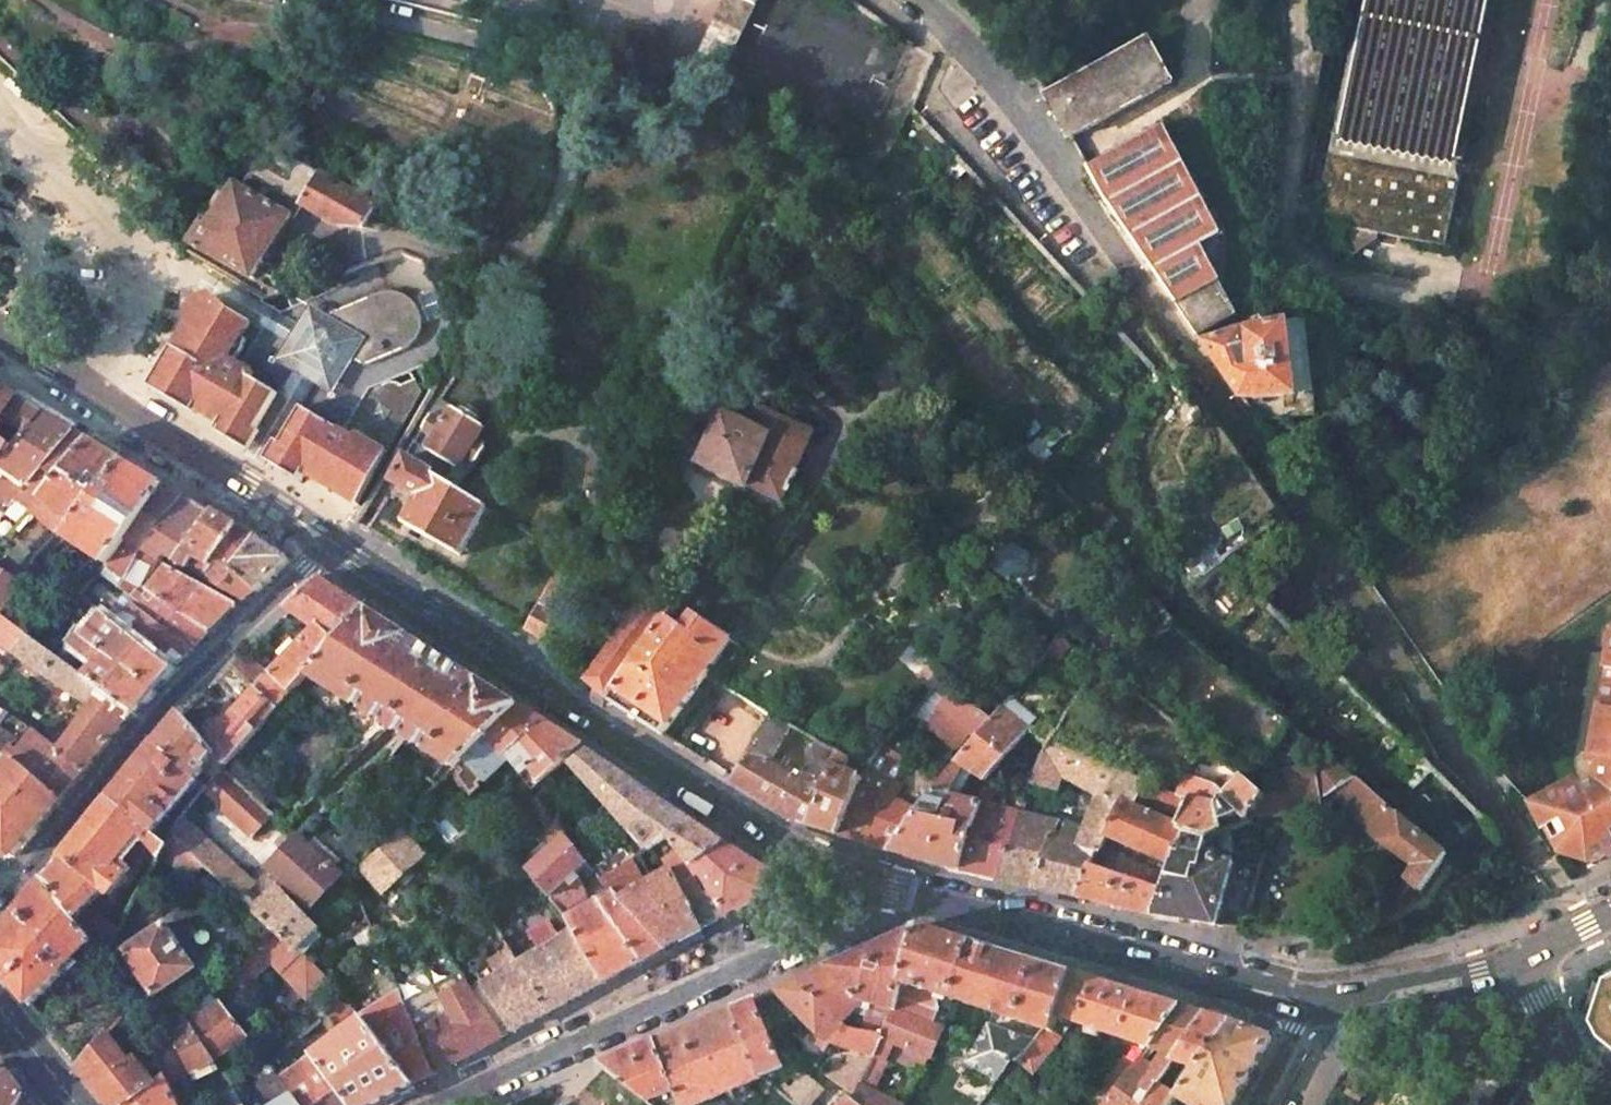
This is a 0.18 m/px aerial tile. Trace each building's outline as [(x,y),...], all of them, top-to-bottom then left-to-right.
[(698,74),(720,79),(757,0),(733,0),(698,74)] [(1314,221),(1345,227),(1378,234),(1446,248),(1497,0),(1359,0),(1314,221)] [(1149,40),(1047,96),(1071,138),(1173,82),(1149,40)] [(23,89),(7,76),(2,83),(17,96),(23,89)] [(1162,125),(1087,167),(1104,198),(1199,336),(1238,315),(1211,265),(1201,247),(1217,238),(1222,235),(1162,125)] [(229,193),(220,186),(190,241),(189,243),(197,248),(198,246),(253,278),(291,215),(287,213),(294,200),(340,225),(363,227),(376,203),(319,171),(261,137),(243,169),(248,173),(240,186),(235,183),(229,193)] [(101,160),(85,147),(79,154),(95,167),(101,160)] [(180,171),(165,180),(170,192),(190,241),(220,186),(200,160),(180,171)] [(1378,234),(1345,227),(1343,240),(1354,256),(1377,239),(1378,234)] [(367,388),(423,366),(425,370),(430,367),(452,327),(439,297),(424,259),(402,250),(378,258),(380,265),(312,291),(292,298),(280,303),(276,293),(268,296),(266,295),(260,305),(255,315),(268,323),(244,367),(256,374),(253,380),(274,392),(279,395),(291,402),(303,409),(343,432),(347,426),(367,388)] [(378,258),(308,282),(312,291),(380,265),(378,258)] [(211,289),(255,315),(260,305),(266,295),(222,269),(215,280),(211,289)] [(292,298),(312,291),(308,282),(288,289),(292,298)] [(420,305),(413,308),(405,290),(400,287),(396,286),(387,285),(384,286),(323,309),(334,340),(365,360),(404,346),(419,329),(421,325),(422,321),(423,314),(422,308),(420,305)] [(251,324),(230,360),(244,367),(268,323),(255,315),(211,289),(206,297),(212,294),(215,302),(251,324)] [(280,303),(292,298),(288,289),(276,293),(280,303)] [(196,312),(175,349),(174,348),(161,371),(150,388),(194,414),(196,411),(221,425),(217,433),(247,450),(279,395),(274,392),(253,380),(256,374),(230,360),(251,324),(215,302),(212,294),(206,297),(193,301),(196,312)] [(1316,414),(1304,318),(1287,319),(1296,393),(1297,395),(1254,399),(1254,398),(1243,399),(1257,420),(1316,414)] [(1296,393),(1287,319),(1268,323),(1245,327),(1208,339),(1203,341),(1243,399),(1254,398),(1254,399),(1297,395),(1296,393)] [(359,525),(437,389),(430,379),(423,371),(425,370),(423,366),(367,388),(347,426),(343,432),(355,439),(357,435),(361,437),(386,452),(359,506),(352,521),(359,525)] [(0,386),(0,461),(9,449),(15,445),(9,441),(4,437),(13,423),(8,420),(21,398),(0,386)] [(271,464),(303,409),(291,402),(279,395),(247,450),(262,459),(271,464)] [(45,411),(21,398),(8,420),(13,423),(4,437),(9,441),(20,428),(26,432),(45,411)] [(408,461),(461,491),(487,447),(476,441),(485,425),(481,417),(477,415),(479,411),(470,405),(468,409),(464,407),(461,411),(441,399),(431,415),(408,461)] [(795,468),(812,431),(758,406),(750,424),(722,409),(698,462),(747,487),(739,504),(771,522),(786,490),(790,492),(799,470),(795,468)] [(343,432),(303,409),(271,464),(301,482),(305,475),(338,494),(359,506),(386,452),(361,437),(357,435),(355,439),(343,432)] [(45,411),(26,432),(17,443),(15,445),(9,449),(0,461),(0,494),(13,502),(26,481),(30,484),(75,429),(45,411)] [(93,440),(75,429),(30,484),(10,510),(26,522),(93,440)] [(74,526),(128,461),(93,440),(26,522),(2,551),(25,569),(57,530),(65,536),(74,526)] [(165,484),(128,461),(74,526),(65,536),(107,564),(127,538),(165,484)] [(461,491),(408,461),(396,484),(423,498),(408,527),(462,556),(488,506),(461,491)] [(127,538),(107,564),(99,573),(134,596),(138,590),(142,585),(162,562),(143,548),(187,497),(165,484),(127,538)] [(187,497),(143,548),(162,562),(166,556),(176,561),(213,513),(187,497)] [(213,513),(176,561),(206,579),(219,558),(238,526),(213,511),(213,513)] [(239,576),(260,540),(238,526),(219,558),(239,576)] [(260,540),(239,576),(256,590),(257,592),(291,560),(260,540)] [(206,579),(243,599),(256,590),(239,576),(219,558),(206,579)] [(204,585),(169,566),(150,592),(180,613),(204,585)] [(0,570),(0,613),(1,614),(19,592),(23,588),(0,570)] [(558,572),(527,632),(543,642),(574,580),(558,572)] [(256,686),(280,715),(317,679),(364,604),(321,576),(284,610),(317,625),(256,686)] [(204,585),(180,613),(208,632),(238,603),(204,585)] [(180,613),(150,592),(144,596),(138,590),(134,596),(139,599),(135,604),(192,648),(208,632),(180,613)] [(81,636),(19,592),(1,614),(30,635),(64,659),(73,648),(81,636)] [(644,597),(586,682),(589,688),(608,700),(669,611),(644,597)] [(192,648),(135,604),(118,624),(174,667),(192,648)] [(317,679),(454,765),(489,730),(518,702),(364,604),(317,679)] [(693,626),(669,611),(608,700),(685,747),(724,680),(746,641),(707,609),(693,626)] [(0,613),(0,644),(15,655),(17,653),(30,635),(1,614),(0,613)] [(118,624),(105,615),(86,639),(81,636),(73,648),(97,664),(87,676),(135,711),(155,687),(174,667),(118,624)] [(1171,619),(1150,633),(1162,646),(1181,627),(1171,619)] [(63,800),(135,711),(87,676),(64,659),(30,635),(17,653),(79,698),(93,708),(61,750),(37,732),(29,743),(22,738),(9,756),(14,759),(63,800)] [(242,653),(233,662),(241,670),(249,662),(242,653)] [(917,674),(934,688),(949,670),(931,657),(917,674)] [(233,662),(217,676),(238,699),(254,684),(241,670),(233,662)] [(256,686),(207,741),(233,763),(280,715),(256,686)] [(974,734),(990,717),(950,686),(928,724),(956,747),(968,728),(974,734)] [(588,747),(518,702),(489,730),(506,754),(531,786),(572,762),(588,747)] [(1216,923),(1231,857),(1205,850),(1213,831),(1249,821),(1264,794),(1241,773),(1236,783),(1228,775),(1206,771),(1199,797),(1146,780),(1124,761),(1123,766),(1075,740),(1074,744),(1052,732),(1043,745),(1029,782),(1056,789),(1059,772),(1097,792),(1085,824),(949,793),(962,764),(983,778),(1028,727),(1001,703),(990,717),(974,734),(955,760),(941,778),(912,817),(887,847),(1152,912),(1216,923)] [(9,756),(22,738),(29,727),(0,708),(0,750),(9,756)] [(233,763),(207,741),(180,711),(154,742),(189,771),(202,789),(210,782),(219,774),(233,763)] [(887,847),(912,817),(889,804),(906,775),(900,773),(907,759),(883,739),(869,754),(861,762),(857,772),(843,765),(847,756),(818,737),(800,777),(767,761),(792,723),(771,712),(732,778),(791,816),(887,847)] [(506,754),(489,730),(454,765),(451,767),(462,781),(473,767),(482,776),(506,754)] [(184,777),(189,771),(154,742),(149,749),(184,777)] [(672,804),(588,747),(572,762),(644,838),(672,804)] [(191,801),(202,789),(189,771),(184,777),(149,749),(111,795),(158,838),(165,831),(174,820),(191,801)] [(14,759),(9,756),(0,750),(0,800),(36,832),(63,800),(14,759)] [(1416,863),(1406,878),(1420,889),(1445,855),(1337,763),(1316,783),(1313,761),(1283,767),(1288,790),(1264,794),(1285,810),(1321,809),(1320,797),(1328,789),(1379,841),(1416,863)] [(233,763),(219,774),(210,782),(202,789),(191,801),(264,871),(305,831),(233,763)] [(1559,813),(1576,839),(1579,837),(1594,860),(1596,859),(1610,848),(1610,849),(1610,788),(1607,791),(1602,783),(1559,813)] [(547,894),(580,877),(601,863),(536,794),(528,800),(556,839),(527,868),(547,894)] [(158,838),(111,795),(64,853),(106,888),(112,893),(134,865),(128,860),(145,837),(157,844),(158,838)] [(6,859),(15,857),(36,832),(0,800),(0,854),(6,859)] [(174,820),(165,831),(205,866),(239,897),(264,871),(191,801),(174,820)] [(695,818),(672,804),(644,838),(652,846),(672,831),(695,818)] [(724,839),(695,818),(672,831),(692,861),(724,839)] [(424,853),(400,827),(360,867),(382,892),(424,853)] [(158,838),(157,844),(196,877),(205,866),(165,831),(158,838)] [(305,831),(264,871),(324,914),(360,873),(305,831)] [(692,861),(672,831),(652,846),(669,864),(683,880),(701,926),(727,912),(704,872),(700,874),(692,861)] [(770,869),(724,839),(692,861),(700,874),(704,872),(727,912),(770,889),(770,869)] [(1596,859),(1598,862),(1610,865),(1610,849),(1610,848),(1596,859)] [(89,904),(106,888),(64,853),(44,877),(104,955),(108,948),(95,932),(105,918),(89,904)] [(683,880),(669,864),(648,880),(634,856),(601,877),(612,887),(619,896),(665,945),(701,926),(683,880)] [(239,897),(267,924),(294,948),(311,955),(336,928),(324,914),(264,871),(239,897)] [(44,877),(0,931),(0,966),(5,972),(29,1003),(56,975),(65,984),(77,972),(82,977),(102,958),(104,955),(44,877)] [(619,896),(612,887),(595,899),(580,877),(547,894),(559,912),(586,896),(588,903),(564,918),(601,980),(641,959),(601,909),(619,896)] [(665,945),(619,896),(601,909),(641,959),(665,945)] [(601,980),(564,918),(555,922),(552,918),(530,930),(540,948),(518,959),(552,1006),(601,980)] [(177,921),(137,948),(167,993),(208,966),(177,921)] [(852,1100),(858,1104),(902,1104),(876,1084),(890,1055),(920,1068),(927,1053),(942,1026),(945,1015),(938,1012),(939,1005),(935,991),(951,996),(970,938),(919,923),(913,926),(893,1009),(883,1033),(873,1055),(853,1098),(852,1100)] [(267,924),(269,958),(306,996),(326,977),(311,955),(294,948),(267,924)] [(376,940),(369,924),(353,934),(358,947),(376,940)] [(913,926),(795,976),(838,1017),(850,1007),(869,1012),(863,1027),(883,1033),(893,1009),(913,926)] [(552,1006),(518,959),(502,933),(493,937),(508,964),(480,982),(510,1027),(552,1006)] [(1070,969),(970,938),(951,996),(1042,1025),(1052,1029),(1070,969)] [(1098,1028),(1147,1046),(1179,1003),(1070,969),(1052,1029),(1042,1025),(1033,1039),(1018,1059),(1014,1056),(1005,1068),(1017,1072),(1022,1063),(1033,1071),(1061,1036),(1072,1019),(1088,1025),(1085,1031),(1096,1035),(1098,1028)] [(445,976),(431,984),(468,1051),(503,1031),(467,982),(452,989),(445,976)] [(829,1037),(843,1022),(838,1017),(795,976),(772,987),(816,1032),(829,1037)] [(1609,982),(1593,1021),(1610,1036),(1610,981),(1609,982)] [(468,1051),(431,984),(402,1000),(432,1070),(468,1051)] [(182,1012),(229,1073),(240,1067),(261,1037),(206,985),(182,1012)] [(432,1070),(402,1000),(397,990),(358,1016),(412,1081),(432,1070)] [(751,995),(730,1004),(761,1074),(781,1065),(751,995)] [(1206,1011),(1179,1003),(1147,1046),(1176,1055),(1206,1011)] [(674,1086),(682,1104),(686,1104),(761,1074),(730,1004),(668,1031),(653,1037),(674,1086)] [(1230,1018),(1206,1011),(1176,1055),(1198,1063),(1230,1018)] [(167,1028),(188,1070),(202,1061),(211,1080),(229,1073),(182,1012),(169,1025),(167,1028)] [(358,1016),(279,1076),(304,1103),(337,1086),(351,1104),(367,1104),(412,1081),(358,1016)] [(1196,1104),(1230,1104),(1270,1034),(1230,1018),(1198,1063),(1177,1092),(1175,1094),(1196,1104)] [(1610,1050),(1610,1036),(1593,1021),(1600,1041),(1610,1050)] [(873,1055),(883,1033),(863,1027),(843,1022),(829,1037),(873,1055)] [(1018,1059),(1033,1039),(987,1023),(964,1066),(995,1082),(1005,1068),(1014,1056),(1018,1059)] [(167,1083),(169,1082),(188,1070),(167,1028),(147,1046),(167,1083)] [(167,1083),(147,1046),(126,1032),(79,1066),(108,1104),(109,1104),(133,1104),(167,1083)] [(653,1037),(598,1062),(607,1069),(615,1075),(643,1098),(674,1086),(653,1037)] [(1131,1070),(1136,1063),(1124,1055),(1099,1089),(1109,1097),(1130,1069),(1131,1070)] [(1162,1076),(1165,1072),(1140,1056),(1136,1063),(1131,1070),(1130,1069),(1109,1097),(1103,1104),(1142,1104),(1162,1076)] [(279,1076),(270,1065),(254,1077),(261,1091),(241,1101),(243,1104),(351,1104),(337,1086),(304,1103),(279,1076)] [(21,1089),(6,1070),(0,1071),(0,1104),(13,1104),(21,1089)] [(808,1095),(795,1084),(797,1082),(787,1071),(773,1085),(798,1104),(799,1104),(808,1095)] [(1175,1094),(1177,1092),(1164,1084),(1167,1080),(1162,1076),(1142,1104),(1167,1104),(1175,1094)] [(169,1082),(167,1083),(133,1104),(180,1104),(169,1082)] [(1055,1093),(1034,1084),(1029,1095),(1050,1104),(1055,1093)] [(241,1101),(231,1086),(220,1093),(228,1104),(243,1104),(241,1101)] [(33,1104),(21,1089),(13,1104),(34,1104),(33,1104)] [(808,1095),(799,1104),(821,1104),(808,1095)] [(852,1100),(853,1098),(848,1095),(838,1104),(858,1104),(852,1100)]
